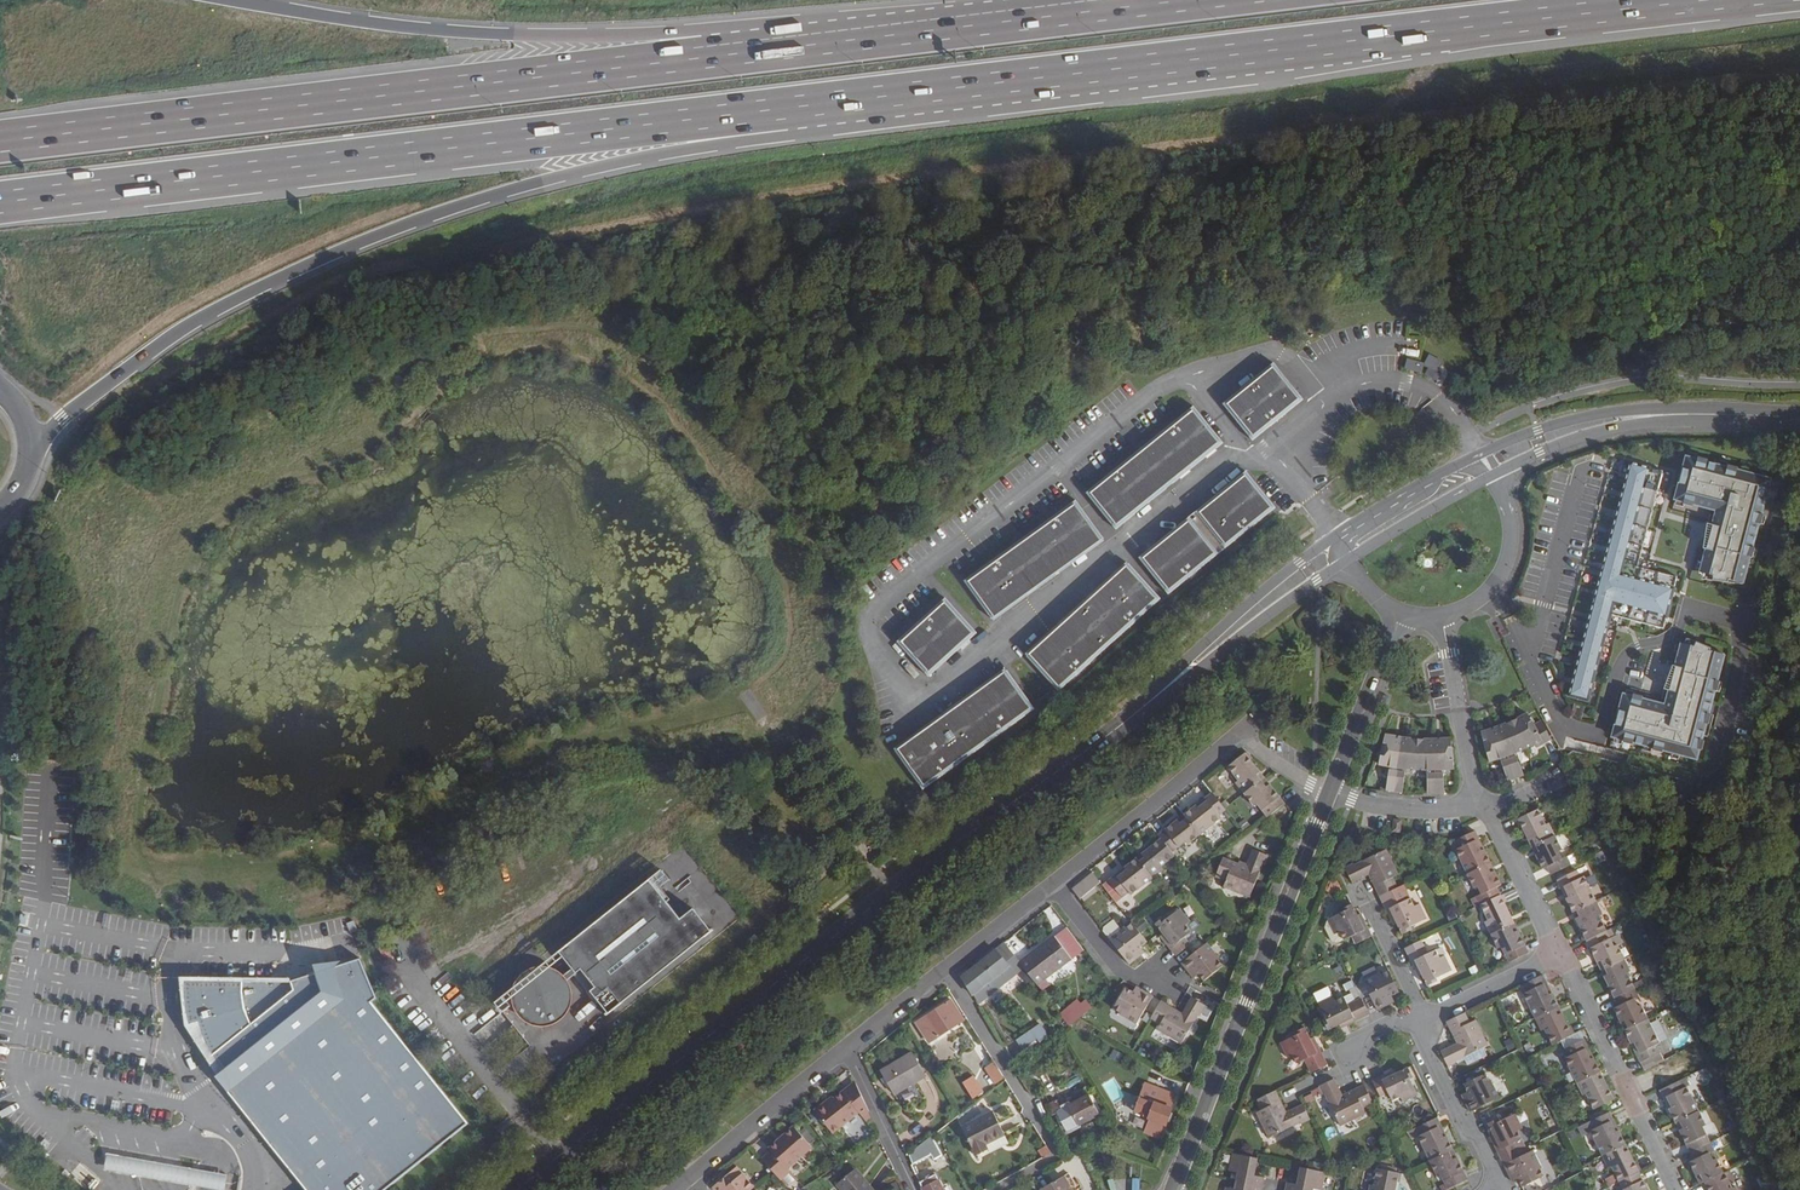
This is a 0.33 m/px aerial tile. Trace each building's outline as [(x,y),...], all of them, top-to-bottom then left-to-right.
[(1411,355),(1410,367),(1413,367),(1425,369),(1427,357),(1411,355)] [(1307,402),(1276,363),(1224,406),(1255,444),(1307,402)] [(1410,367),(1410,364),(1393,364),(1393,374),(1393,375),(1410,375),(1410,367)] [(1413,367),(1412,376),(1429,379),(1430,370),(1425,369),(1413,367)] [(1225,443),(1195,406),(1087,493),(1116,529),(1225,443)] [(1774,477),(1687,454),(1675,499),(1717,510),(1701,573),(1746,584),(1774,477)] [(1665,628),(1679,577),(1639,566),(1663,472),(1631,464),(1570,696),(1588,701),(1611,614),(1665,628)] [(1250,471),(1200,510),(1230,547),(1279,508),(1250,471)] [(1108,536),(1079,498),(967,581),(994,619),(1108,536)] [(1230,547),(1200,510),(1189,518),(1219,556),(1230,547)] [(1219,556),(1189,518),(1141,557),(1170,594),(1219,556)] [(1163,600),(1131,564),(1025,655),(1030,661),(1056,691),(1163,600)] [(976,634),(944,598),(895,641),(927,677),(976,634)] [(1728,653),(1682,641),(1666,703),(1626,692),(1614,737),(1699,760),(1728,653)] [(1008,669),(893,749),(922,788),(1036,708),(1011,674),(1008,669)] [(1551,738),(1538,711),(1532,714),(1529,706),(1479,725),(1487,756),(1497,753),(1504,776),(1522,770),(1515,747),(1534,739),(1536,742),(1547,737),(1551,738)] [(1413,733),(1386,728),(1374,760),(1387,762),(1382,786),(1399,788),(1402,765),(1423,767),(1423,788),(1442,788),(1441,766),(1451,764),(1447,732),(1413,733)] [(1265,778),(1246,753),(1229,767),(1240,781),(1237,784),(1245,794),(1265,778)] [(1268,817),(1285,801),(1265,778),(1245,794),(1254,806),(1258,803),(1268,817)] [(1227,810),(1226,808),(1214,792),(1185,815),(1201,835),(1222,819),(1219,816),(1227,810)] [(1545,826),(1537,810),(1531,813),(1518,819),(1531,847),(1554,836),(1548,824),(1545,826)] [(1188,845),(1201,835),(1185,815),(1159,835),(1162,838),(1173,852),(1186,842),(1188,845)] [(1397,818),(1395,830),(1404,831),(1406,820),(1397,818)] [(1467,835),(1455,841),(1459,849),(1455,850),(1456,851),(1460,859),(1467,874),(1490,863),(1475,832),(1467,835)] [(1561,851),(1554,836),(1531,847),(1542,869),(1547,867),(1551,875),(1571,866),(1567,857),(1562,860),(1558,853),(1561,851)] [(1176,856),(1173,852),(1162,838),(1138,858),(1153,878),(1163,870),(1161,867),(1176,856)] [(683,845),(492,996),(551,1069),(742,918),(683,845)] [(1396,889),(1397,888),(1392,877),(1398,874),(1386,849),(1354,865),(1353,863),(1344,867),(1351,883),(1369,875),(1379,897),(1396,889)] [(1227,881),(1225,887),(1251,897),(1264,864),(1266,864),(1268,855),(1254,850),(1246,867),(1224,858),(1216,877),(1227,881)] [(1460,859),(1456,851),(1453,852),(1451,856),(1449,858),(1450,861),(1454,861),(1457,861),(1460,859)] [(1132,895),(1153,878),(1138,858),(1109,880),(1123,897),(1129,892),(1132,895)] [(1490,863),(1467,874),(1474,889),(1478,887),(1482,895),(1477,898),(1480,905),(1500,896),(1496,888),(1501,885),(1490,863)] [(1557,880),(1573,913),(1596,902),(1584,877),(1581,879),(1577,872),(1577,871),(1557,880)] [(1102,883),(1094,873),(1071,891),(1079,901),(1102,883)] [(1403,902),(1396,889),(1379,897),(1393,925),(1396,923),(1402,934),(1412,929),(1411,927),(1426,919),(1419,904),(1414,907),(1410,899),(1403,902)] [(1500,896),(1480,905),(1488,921),(1485,923),(1491,935),(1514,924),(1500,896)] [(1573,913),(1587,941),(1607,932),(1599,916),(1603,915),(1596,902),(1573,913)] [(1357,915),(1352,904),(1342,909),(1343,911),(1327,919),(1328,921),(1335,934),(1340,931),(1344,939),(1351,936),(1355,945),(1371,937),(1360,913),(1357,915)] [(1165,934),(1161,937),(1176,956),(1191,946),(1185,938),(1192,933),(1187,926),(1191,922),(1181,909),(1167,920),(1165,918),(1157,925),(1165,934)] [(1103,932),(1109,939),(1121,930),(1114,920),(1104,928),(1103,932)] [(1335,934),(1328,921),(1326,921),(1324,929),(1330,942),(1337,943),(1344,939),(1340,931),(1335,934)] [(1121,930),(1109,939),(1130,966),(1145,954),(1141,948),(1148,943),(1133,923),(1127,928),(1126,927),(1121,930)] [(1529,954),(1527,952),(1514,924),(1491,935),(1496,945),(1499,944),(1509,964),(1529,954)] [(1080,942),(1067,926),(1055,935),(1074,958),(1081,953),(1075,946),(1080,942)] [(1607,932),(1587,941),(1601,970),(1624,959),(1618,946),(1614,947),(1610,938),(1607,932)] [(1618,934),(1610,938),(1614,947),(1618,946),(1623,943),(1618,934)] [(1074,959),(1074,958),(1055,935),(1028,956),(1019,963),(1023,968),(1038,987),(1074,959)] [(1428,954),(1422,941),(1404,949),(1418,977),(1422,975),(1427,987),(1437,982),(1435,979),(1452,971),(1444,956),(1439,958),(1436,951),(1428,954)] [(1018,961),(1005,944),(961,977),(977,1003),(1023,968),(1019,963),(1018,961)] [(1182,964),(1194,980),(1200,976),(1205,982),(1224,968),(1219,961),(1220,960),(1208,944),(1182,964)] [(1019,963),(1028,956),(1027,954),(1018,961),(1019,963)] [(316,974),(293,982),(292,979),(183,978),(191,1031),(205,1029),(205,1038),(214,1057),(229,1075),(231,1073),(240,1084),(230,1091),(255,1123),(308,1189),(385,1189),(468,1123),(371,1002),(378,998),(361,959),(316,974)] [(1630,971),(1624,959),(1601,970),(1615,999),(1635,989),(1627,973),(1630,971)] [(1362,982),(1377,1011),(1394,1003),(1391,997),(1399,993),(1389,971),(1381,975),(1380,973),(1362,982)] [(1543,976),(1523,985),(1527,993),(1524,995),(1536,1019),(1559,1008),(1545,981),(1543,976)] [(1362,982),(1354,986),(1360,998),(1361,999),(1369,995),(1362,982)] [(1138,1026),(1155,998),(1138,988),(1134,994),(1127,991),(1115,1010),(1123,1015),(1121,1017),(1138,1026)] [(1638,996),(1635,989),(1615,999),(1618,1006),(1614,1008),(1625,1031),(1648,1020),(1641,1006),(1638,1007),(1634,999),(1638,996)] [(989,994),(977,1003),(982,1011),(995,1002),(989,994)] [(1322,1021),(1327,1031),(1338,1026),(1340,1029),(1369,1015),(1360,998),(1345,1005),(1342,997),(1334,1001),(1332,997),(1317,1004),(1324,1020),(1322,1021)] [(1082,1016),(1093,1008),(1086,999),(1075,1008),(1070,1003),(1058,1012),(1068,1025),(1081,1015),(1082,1016)] [(1208,1007),(1193,999),(1183,1014),(1162,1002),(1151,1020),(1162,1026),(1158,1032),(1183,1045),(1201,1014),(1203,1015),(1208,1007)] [(950,1025),(957,1022),(948,1005),(913,1024),(925,1046),(953,1030),(950,1025)] [(1559,1008),(1536,1019),(1543,1034),(1546,1032),(1553,1046),(1573,1036),(1559,1008)] [(1468,1024),(1464,1014),(1446,1023),(1456,1044),(1440,1052),(1447,1067),(1455,1063),(1454,1061),(1487,1045),(1475,1021),(1468,1024)] [(447,1034),(455,1029),(444,1015),(436,1020),(447,1034)] [(1660,1044),(1648,1020),(1625,1031),(1640,1063),(1660,1054),(1657,1046),(1660,1044)] [(960,1027),(957,1022),(950,1025),(953,1030),(960,1027)] [(1326,1066),(1313,1038),(1310,1040),(1304,1028),(1294,1032),(1295,1035),(1279,1043),(1287,1058),(1292,1055),(1296,1063),(1303,1059),(1310,1074),(1326,1066)] [(205,1029),(191,1031),(200,1045),(208,1059),(230,1091),(240,1084),(231,1073),(229,1075),(214,1057),(205,1038),(205,1029)] [(1033,1030),(1019,1040),(1025,1048),(1039,1038),(1033,1030)] [(1566,1059),(1578,1084),(1601,1073),(1584,1040),(1565,1050),(1569,1058),(1566,1059)] [(1109,1058),(1119,1062),(1122,1053),(1113,1049),(1109,1058)] [(913,1054),(882,1071),(894,1094),(925,1076),(913,1054)] [(998,1079),(990,1065),(982,1071),(990,1083),(998,1079)] [(1413,1078),(1417,1076),(1412,1066),(1408,1068),(1413,1078)] [(1410,1080),(1413,1078),(1408,1068),(1396,1074),(1395,1071),(1372,1081),(1380,1099),(1389,1095),(1392,1102),(1400,1098),(1402,1103),(1417,1096),(1410,1080)] [(1652,1072),(1640,1078),(1646,1090),(1658,1085),(1652,1072)] [(1601,1073),(1578,1084),(1584,1095),(1586,1094),(1594,1110),(1614,1101),(1601,1073)] [(1465,1095),(1462,1097),(1470,1113),(1477,1109),(1498,1099),(1491,1083),(1489,1085),(1485,1076),(1462,1087),(1465,1095)] [(978,1091),(970,1078),(960,1084),(967,1097),(978,1091)] [(1341,1096),(1333,1080),(1319,1087),(1322,1096),(1325,1095),(1340,1127),(1365,1115),(1362,1109),(1373,1104),(1364,1085),(1341,1096)] [(1684,1088),(1680,1081),(1660,1091),(1676,1123),(1699,1111),(1687,1086),(1684,1088)] [(861,1116),(868,1110),(855,1083),(834,1100),(829,1104),(827,1101),(814,1112),(832,1134),(858,1113),(861,1116)] [(1144,1098),(1144,1085),(1140,1096),(1138,1095),(1132,1111),(1137,1113),(1144,1098)] [(1165,1125),(1176,1098),(1144,1085),(1144,1098),(1137,1113),(1144,1116),(1165,1125)] [(911,1088),(895,1096),(899,1104),(915,1096),(911,1088)] [(1274,1091),(1256,1100),(1261,1111),(1255,1114),(1267,1138),(1299,1123),(1301,1125),(1310,1120),(1302,1105),(1285,1113),(1274,1091)] [(1085,1100),(1082,1093),(1066,1106),(1078,1123),(1078,1124),(1091,1117),(1085,1100)] [(1055,1109),(1061,1105),(1054,1095),(1046,1101),(1053,1111),(1055,1109)] [(1089,1097),(1085,1100),(1091,1117),(1099,1112),(1089,1097)] [(1078,1123),(1066,1106),(1061,1105),(1055,1109),(1069,1129),(1078,1123)] [(963,1126),(978,1154),(989,1147),(986,1141),(1005,1131),(993,1109),(963,1126)] [(1706,1126),(1699,1111),(1676,1123),(1690,1153),(1710,1143),(1703,1128),(1706,1126)] [(1492,1133),(1489,1135),(1504,1166),(1521,1158),(1518,1152),(1512,1140),(1519,1137),(1516,1130),(1520,1127),(1513,1113),(1498,1120),(1496,1118),(1487,1122),(1492,1133)] [(1592,1133),(1603,1156),(1626,1145),(1611,1113),(1579,1128),(1583,1137),(1592,1133)] [(1142,1121),(1163,1129),(1165,1125),(1144,1116),(1142,1121)] [(1453,1149),(1437,1118),(1418,1127),(1422,1135),(1417,1137),(1428,1161),(1453,1149)] [(770,1154),(763,1160),(775,1173),(781,1181),(789,1174),(787,1171),(796,1163),(813,1148),(795,1127),(768,1151),(770,1154)] [(1422,1135),(1418,1127),(1413,1130),(1417,1137),(1422,1135)] [(1733,1132),(1728,1134),(1732,1142),(1737,1140),(1733,1132)] [(1728,1134),(1710,1143),(1690,1153),(1694,1160),(1689,1162),(1700,1185),(1705,1183),(1723,1174),(1716,1160),(1713,1161),(1709,1154),(1732,1142),(1728,1134)] [(942,1155),(933,1135),(909,1152),(913,1161),(931,1153),(934,1158),(942,1155)] [(1035,1151),(1042,1159),(1050,1153),(1045,1145),(1035,1151)] [(1614,1171),(1620,1182),(1640,1173),(1626,1145),(1603,1156),(1611,1172),(1614,1171)] [(1453,1149),(1428,1161),(1435,1176),(1439,1174),(1446,1189),(1447,1189),(1467,1180),(1453,1149)] [(1521,1158),(1504,1166),(1512,1183),(1516,1181),(1518,1180),(1522,1188),(1543,1178),(1540,1171),(1541,1169),(1533,1152),(1521,1158)] [(122,1155),(111,1153),(108,1170),(127,1173),(166,1180),(210,1187),(226,1189),(229,1172),(212,1170),(163,1161),(122,1155)] [(1257,1159),(1234,1154),(1230,1172),(1238,1174),(1236,1182),(1262,1187),(1264,1178),(1254,1176),(1257,1159)] [(796,1163),(787,1171),(789,1174),(791,1176),(801,1168),(796,1163)] [(1320,1172),(1302,1168),(1298,1185),(1287,1183),(1286,1189),(1313,1189),(1315,1189),(1321,1189),(1325,1173),(1320,1172)] [(755,1189),(738,1169),(714,1189),(715,1189),(754,1189),(755,1189)] [(857,1169),(855,1171),(863,1181),(866,1179),(857,1169)] [(1398,1174),(1376,1169),(1373,1186),(1369,1186),(1368,1189),(1395,1189),(1398,1174)] [(866,1179),(863,1181),(855,1171),(837,1185),(841,1189),(875,1189),(866,1179)] [(1640,1173),(1620,1182),(1624,1189),(1648,1189),(1640,1173)] [(1723,1174),(1705,1183),(1708,1189),(1737,1189),(1736,1187),(1733,1189),(1725,1173),(1723,1174)] [(1613,1175),(1605,1179),(1609,1188),(1618,1184),(1613,1175)] [(1070,1176),(1047,1189),(1079,1189),(1070,1176)] [(936,1177),(920,1184),(922,1189),(942,1189),(936,1177)] [(1262,1187),(1236,1182),(1235,1189),(1261,1189),(1262,1187)]
